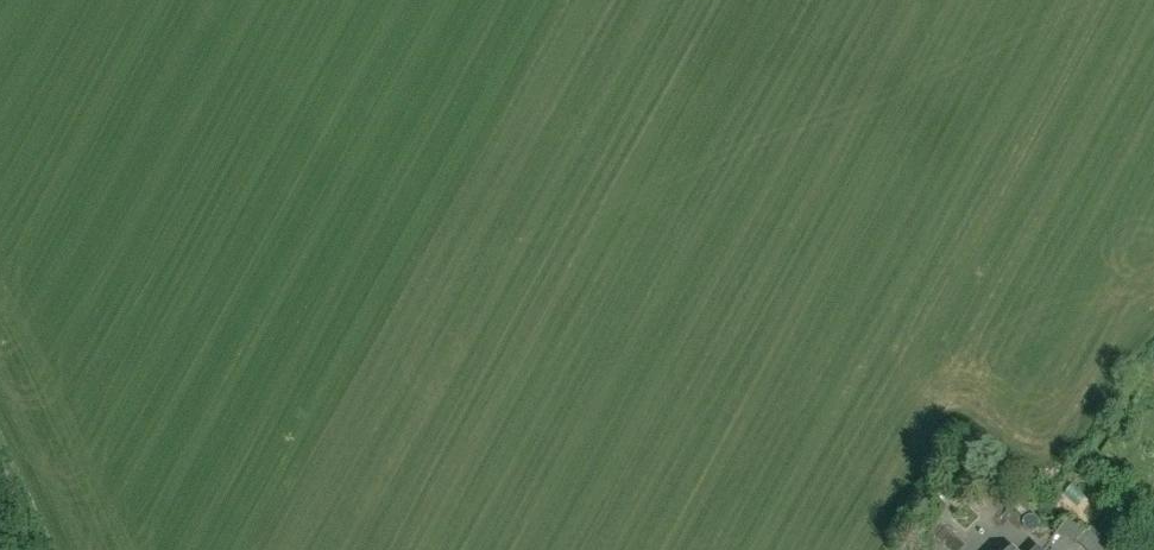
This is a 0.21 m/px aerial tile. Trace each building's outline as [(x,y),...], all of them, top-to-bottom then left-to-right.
[(1087,532),(1068,518),(1055,535),(1077,542),(1085,549),(1108,549),(1088,531),(1087,532)]
